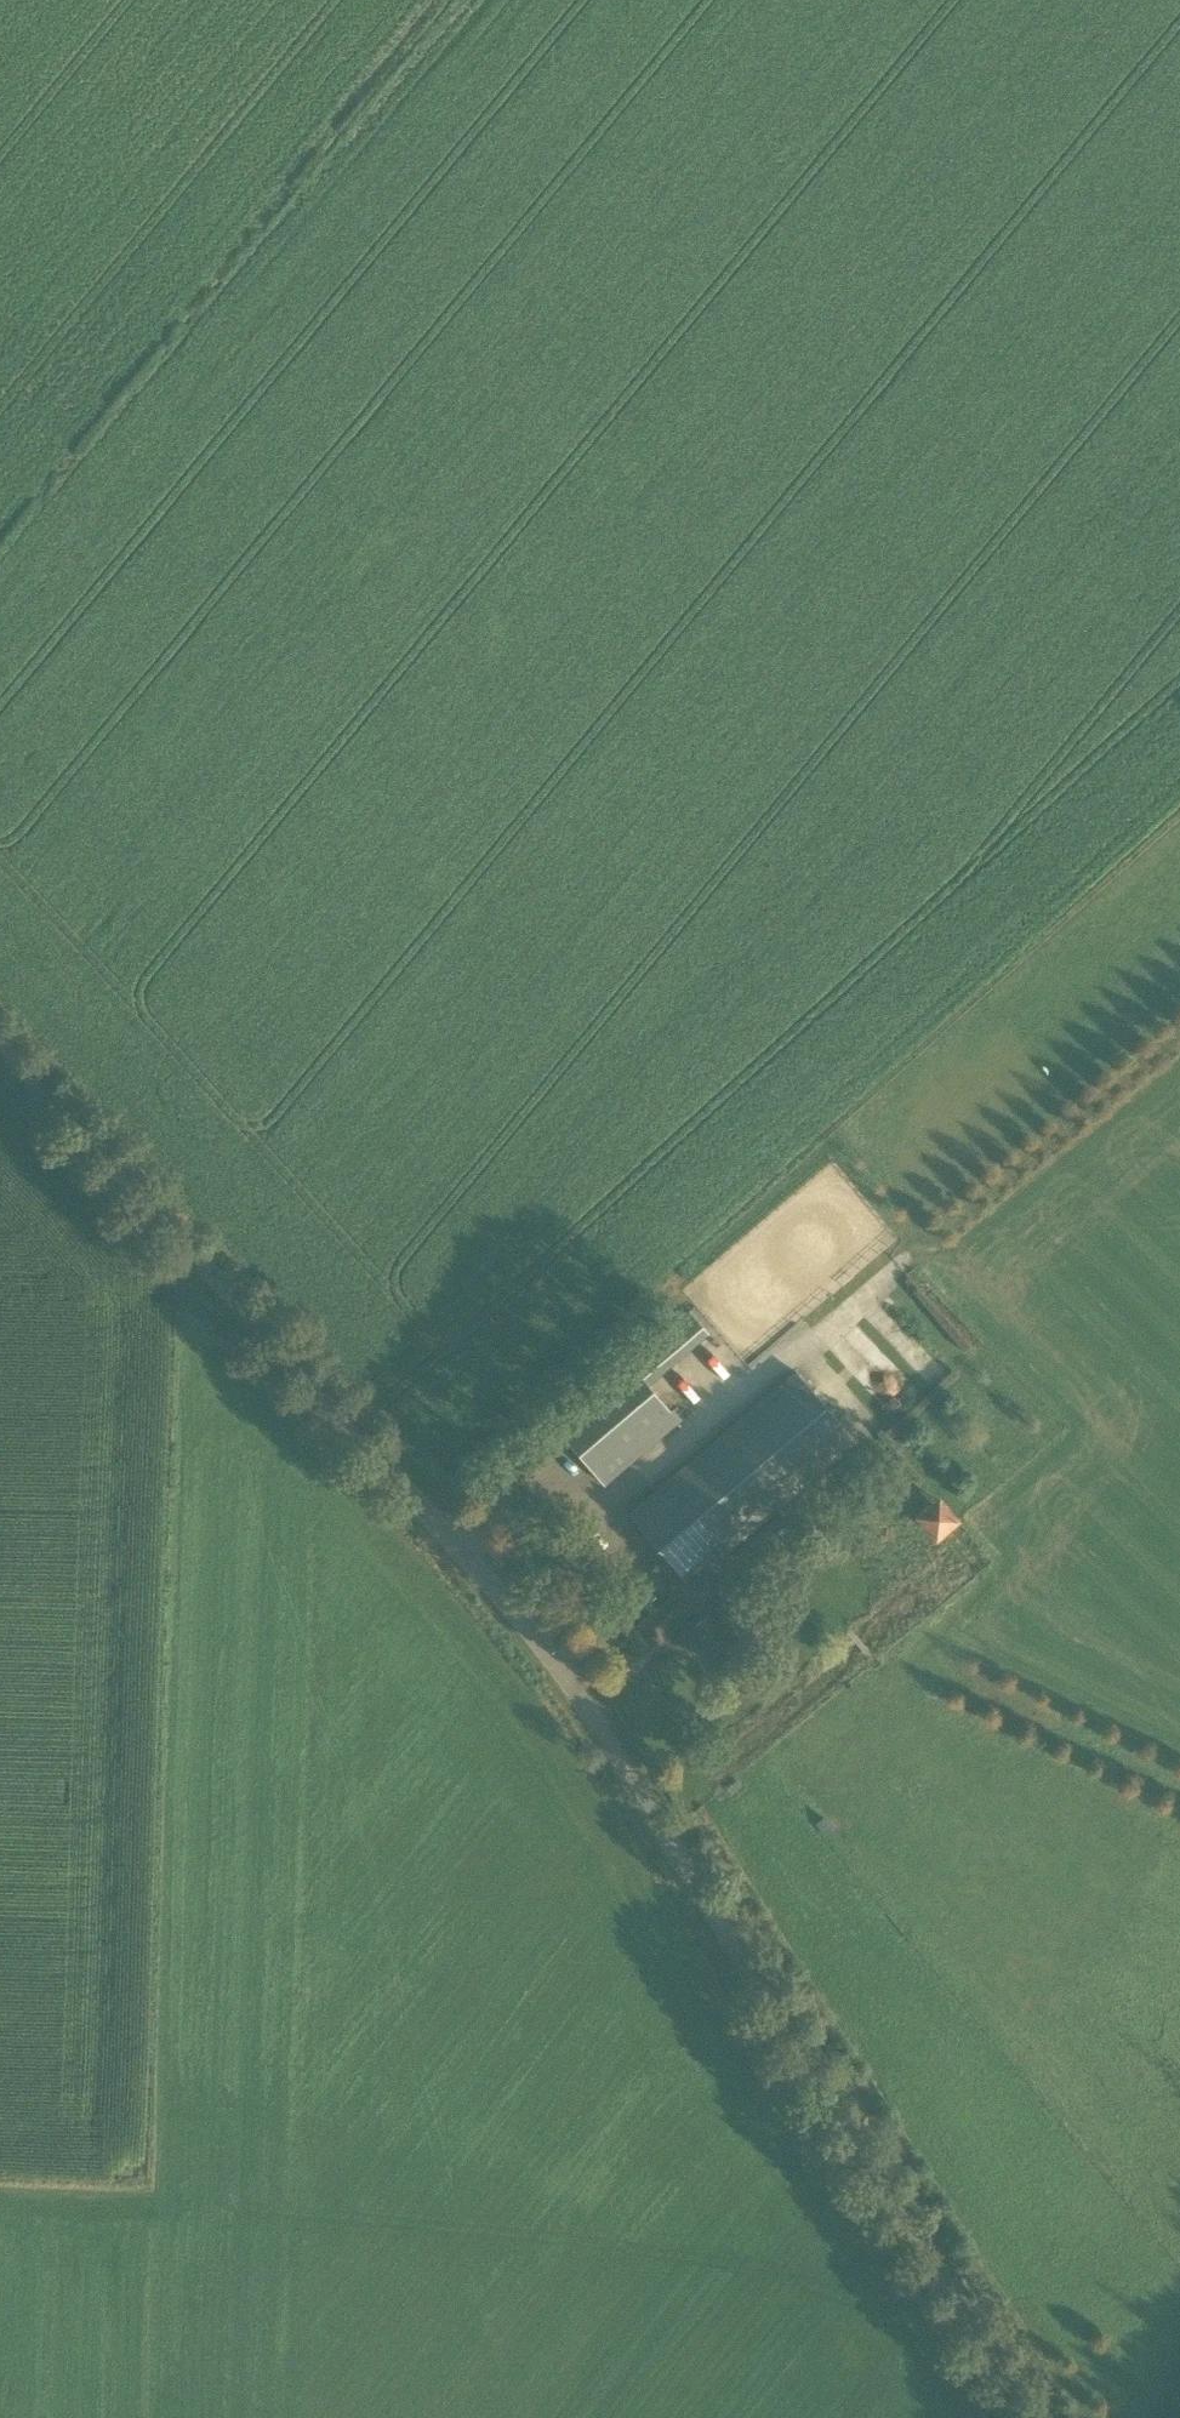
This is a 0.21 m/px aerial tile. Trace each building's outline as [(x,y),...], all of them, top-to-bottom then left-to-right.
[(651,1385),(709,1334),(690,1312),(554,1426),(604,1485),(682,1418),(673,1407),(670,1410),(651,1385)] [(712,1611),(686,1633),(712,1665),(742,1639),(731,1627),(750,1609),(712,1568),(856,1442),(795,1373),(629,1514),(712,1611)] [(937,1493),(911,1515),(933,1541),(959,1519),(937,1493)] [(766,1526),(737,1550),(750,1566),(779,1542),(766,1526)]
